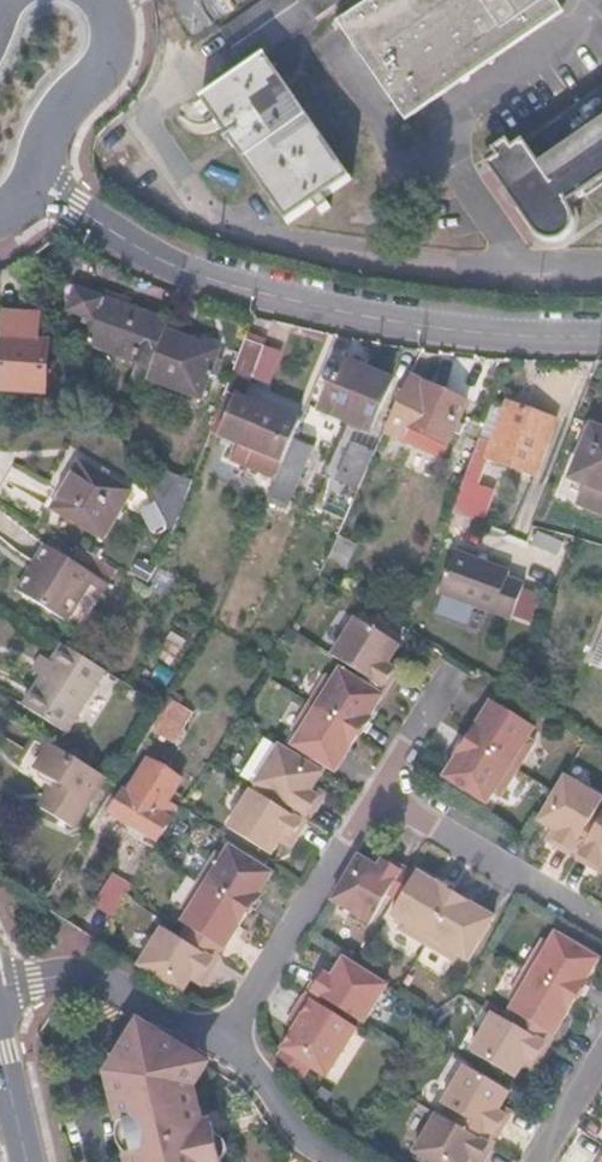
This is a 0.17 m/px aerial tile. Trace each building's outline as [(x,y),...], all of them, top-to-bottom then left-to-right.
[(230,32),(251,63),(343,0),(276,0),(230,32)] [(341,22),(408,120),(565,13),(556,0),(374,0),(341,22)] [(273,56),(208,100),(293,225),(321,206),(327,215),(336,209),(330,200),(358,182),(273,56)] [(509,148),(503,140),(487,151),(493,160),(483,167),(529,235),(536,241),(543,242),(549,243),(555,241),(560,238),(564,235),(567,231),(569,226),(570,220),(569,215),(568,210),(565,206),(601,180),(601,84),(509,148)] [(69,307),(97,318),(88,341),(151,366),(166,329),(169,320),(134,307),(106,296),(77,285),(69,307)] [(109,289),(106,296),(134,307),(137,300),(109,289)] [(40,315),(6,313),(4,339),(36,341),(40,315)] [(219,350),(166,329),(151,366),(147,377),(200,399),(219,350)] [(269,345),(247,337),(235,369),(251,375),(257,378),(269,345)] [(0,358),(0,389),(44,393),(47,341),(36,341),(4,339),(2,358),(0,358)] [(366,371),(341,360),(320,409),(345,419),(369,430),(391,382),(366,371)] [(251,375),(235,369),(226,391),(238,396),(243,398),(251,375)] [(466,402),(408,377),(382,435),(401,443),(403,440),(441,457),(466,402)] [(243,398),(238,396),(223,435),(271,453),(276,443),(288,448),(299,423),(288,418),(289,415),(243,398)] [(506,406),(492,401),(453,509),(482,520),(494,490),(478,484),(489,456),(534,473),(554,419),(508,402),(506,406)] [(591,426),(571,475),(586,482),(579,500),(601,509),(601,430),(591,426)] [(374,454),(353,445),(338,479),(359,488),(374,454)] [(311,459),(295,451),(275,494),(291,501),(299,485),(305,488),(310,477),(304,475),(311,459)] [(131,493),(79,462),(50,509),(103,540),(131,493)] [(107,587),(47,549),(21,592),(66,620),(86,587),(101,597),(107,587)] [(510,569),(455,549),(439,592),(511,619),(524,583),(508,576),(510,569)] [(397,640),(354,614),(330,654),(357,671),(384,687),(393,671),(382,664),(387,656),(397,640)] [(107,673),(63,646),(25,706),(68,733),(107,673)] [(399,663),(387,656),(382,664),(393,671),(399,663)] [(322,674),(306,699),(353,729),(351,731),(355,734),(357,735),(368,718),(365,716),(379,694),(353,678),(337,667),(330,679),(322,674)] [(357,671),(353,678),(379,694),(384,687),(357,671)] [(289,727),(297,732),(290,742),(294,744),(321,762),(332,769),(355,734),(351,731),(353,729),(306,699),(289,727)] [(464,737),(463,739),(514,771),(530,744),(524,740),(532,726),(489,700),(466,739),(464,737)] [(180,724),(164,715),(144,748),(160,757),(180,724)] [(32,731),(13,761),(52,787),(36,811),(67,832),(102,775),(32,731)] [(456,752),(458,753),(443,777),(486,803),(492,792),(499,796),(514,771),(463,739),(456,752)] [(289,752),(275,743),(250,780),(278,797),(305,814),(315,798),(302,791),(307,783),(317,769),(289,752)] [(294,744),(289,752),(317,769),(321,762),(294,744)] [(125,792),(118,788),(104,811),(116,818),(112,824),(128,834),(132,828),(151,839),(166,817),(156,811),(175,778),(144,760),(125,792)] [(553,795),(538,820),(551,827),(560,832),(553,844),(569,854),(597,807),(601,798),(564,777),(553,795)] [(307,783),(302,791),(315,798),(319,791),(307,783)] [(274,803),(247,786),(222,824),(265,851),(274,837),(279,829),(290,836),(301,820),(274,803)] [(278,797),(274,803),(301,820),(305,814),(278,797)] [(597,807),(569,854),(576,858),(601,814),(601,810),(597,807)] [(576,858),(591,867),(598,853),(601,855),(601,814),(576,858)] [(560,832),(551,827),(544,840),(553,844),(560,832)] [(290,836),(279,829),(274,837),(285,844),(290,836)] [(218,855),(211,850),(194,877),(239,905),(238,907),(243,910),(246,912),(256,895),(254,893),(268,871),(226,844),(218,855)] [(390,856),(381,851),(374,863),(382,868),(390,856)] [(374,863),(357,852),(330,896),(370,921),(404,865),(390,856),(382,868),(374,863)] [(598,853),(591,867),(599,871),(601,865),(601,855),(598,853)] [(436,882),(418,871),(394,915),(403,920),(399,926),(427,943),(456,894),(457,891),(438,879),(436,882)] [(112,920),(132,887),(112,874),(91,907),(112,920)] [(194,877),(176,905),(184,910),(178,919),(182,922),(220,946),(243,910),(238,907),(239,905),(194,877)] [(458,895),(456,894),(427,943),(457,959),(460,954),(469,959),(494,916),(458,895)] [(182,922),(178,929),(216,952),(220,946),(182,922)] [(160,924),(135,963),(177,989),(186,975),(192,967),(202,973),(213,957),(175,934),(160,924)] [(544,933),(526,965),(580,997),(590,979),(588,977),(601,954),(601,952),(559,926),(552,938),(544,933)] [(178,929),(175,934),(213,957),(216,952),(178,929)] [(325,976),(315,991),(341,1008),(369,1026),(394,987),(355,963),(350,961),(341,976),(337,983),(325,976)] [(512,989),(519,993),(511,1005),(515,1008),(555,1032),(576,997),(578,999),(580,997),(526,965),(512,989)] [(202,973),(192,967),(186,975),(197,982),(202,973)] [(341,976),(329,969),(325,976),(337,983),(341,976)] [(315,991),(311,997),(337,1014),(341,1008),(315,991)] [(308,1021),(298,1036),(289,1051),(317,1069),(332,1078),(364,1030),(337,1014),(311,997),(299,1015),(308,1021)] [(515,1008),(508,1019),(548,1043),(555,1032),(515,1008)] [(493,1010),(470,1048),(514,1074),(523,1059),(528,1051),(539,1058),(548,1043),(508,1019),(493,1010)] [(308,1021),(299,1015),(290,1031),(298,1036),(308,1021)] [(109,1073),(130,1161),(224,1161),(217,1135),(202,1138),(198,1125),(204,1124),(200,1107),(192,1109),(187,1090),(205,1061),(144,1022),(124,1056),(120,1054),(109,1073)] [(289,1051),(284,1059),(292,1069),(298,1081),(304,1090),(317,1069),(289,1051)] [(528,1051),(523,1059),(534,1066),(539,1058),(528,1051)] [(509,1088),(465,1063),(443,1102),(450,1105),(498,1133),(508,1117),(496,1110),(500,1103),(509,1088)] [(500,1103),(496,1110),(508,1117),(512,1110),(500,1103)] [(450,1105),(444,1116),(492,1144),(498,1133),(450,1105)] [(437,1112),(415,1150),(435,1161),(466,1161),(471,1154),(483,1160),(492,1144),(444,1116),(437,1112)] [(204,1124),(198,1125),(202,1138),(217,1135),(214,1121),(204,1124)] [(471,1154),(466,1161),(467,1161),(482,1161),(483,1160),(471,1154)]
